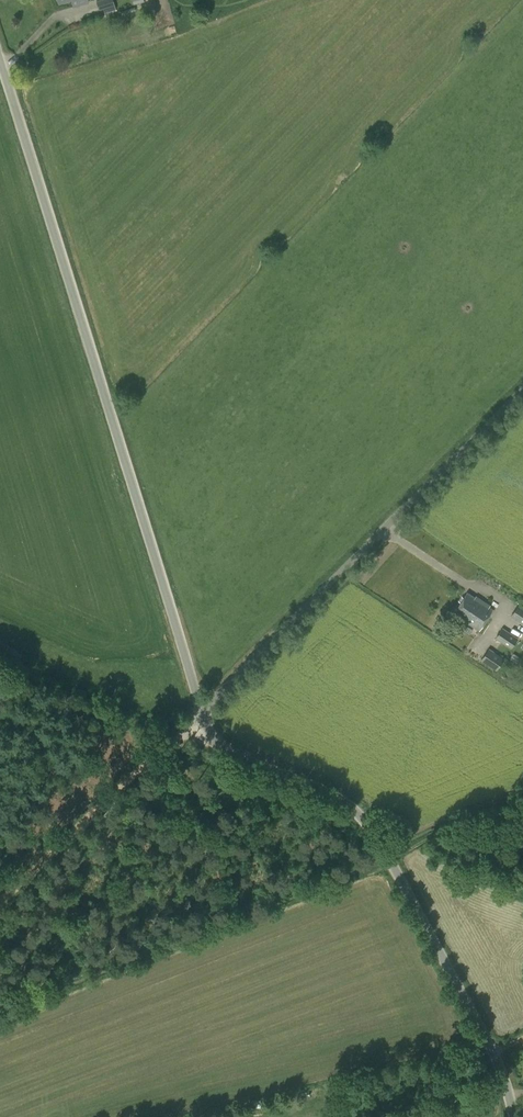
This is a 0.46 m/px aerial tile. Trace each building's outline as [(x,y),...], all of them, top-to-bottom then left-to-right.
[(105,12),(116,9),(113,0),(98,0),(100,10),(103,9),(105,12)] [(453,613),(466,621),(479,601),(467,593),(453,613)] [(492,609),(479,601),(466,621),(479,630),(492,609)] [(519,604),(512,615),(522,623),(522,607),(519,604)] [(496,638),(511,648),(517,638),(503,629),(496,638)] [(497,670),(505,658),(490,648),(482,660),(497,670)]
